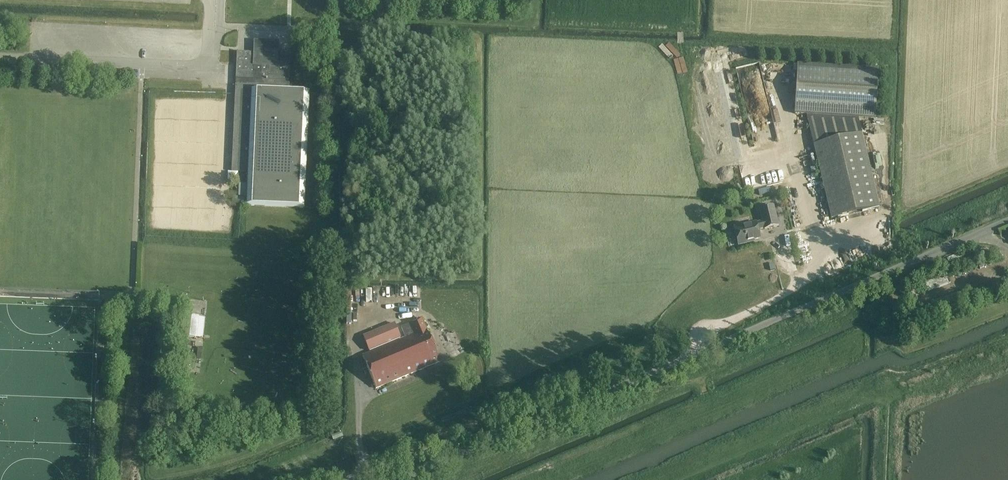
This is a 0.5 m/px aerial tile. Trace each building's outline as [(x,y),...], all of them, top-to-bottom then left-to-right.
[(254,41),(253,53),(253,65),(278,66),(278,54),(279,42),(254,41)] [(237,51),(236,74),(236,78),(290,81),(291,53),(290,53),(290,54),(278,54),(278,66),(253,65),(253,53),(238,52),(238,51),(237,51)] [(878,69),(798,64),(795,114),(875,119),(878,69)] [(248,173),(247,206),(305,208),(310,93),(303,93),(304,87),(289,87),(290,81),(236,78),(232,172),(248,173)] [(862,134),(814,145),(831,219),(880,208),(862,134)] [(763,222),(756,224),(756,223),(734,228),(739,245),(748,243),(748,242),(760,239),(758,230),(765,228),(765,229),(778,226),(773,207),(760,210),(763,222)] [(965,290),(927,304),(933,319),(971,305),(965,290)] [(183,337),(196,338),(198,318),(186,316),(183,337)] [(371,353),(362,356),(376,389),(439,362),(422,319),(409,325),(401,328),(406,338),(401,340),(394,324),(364,336),(371,353)]
